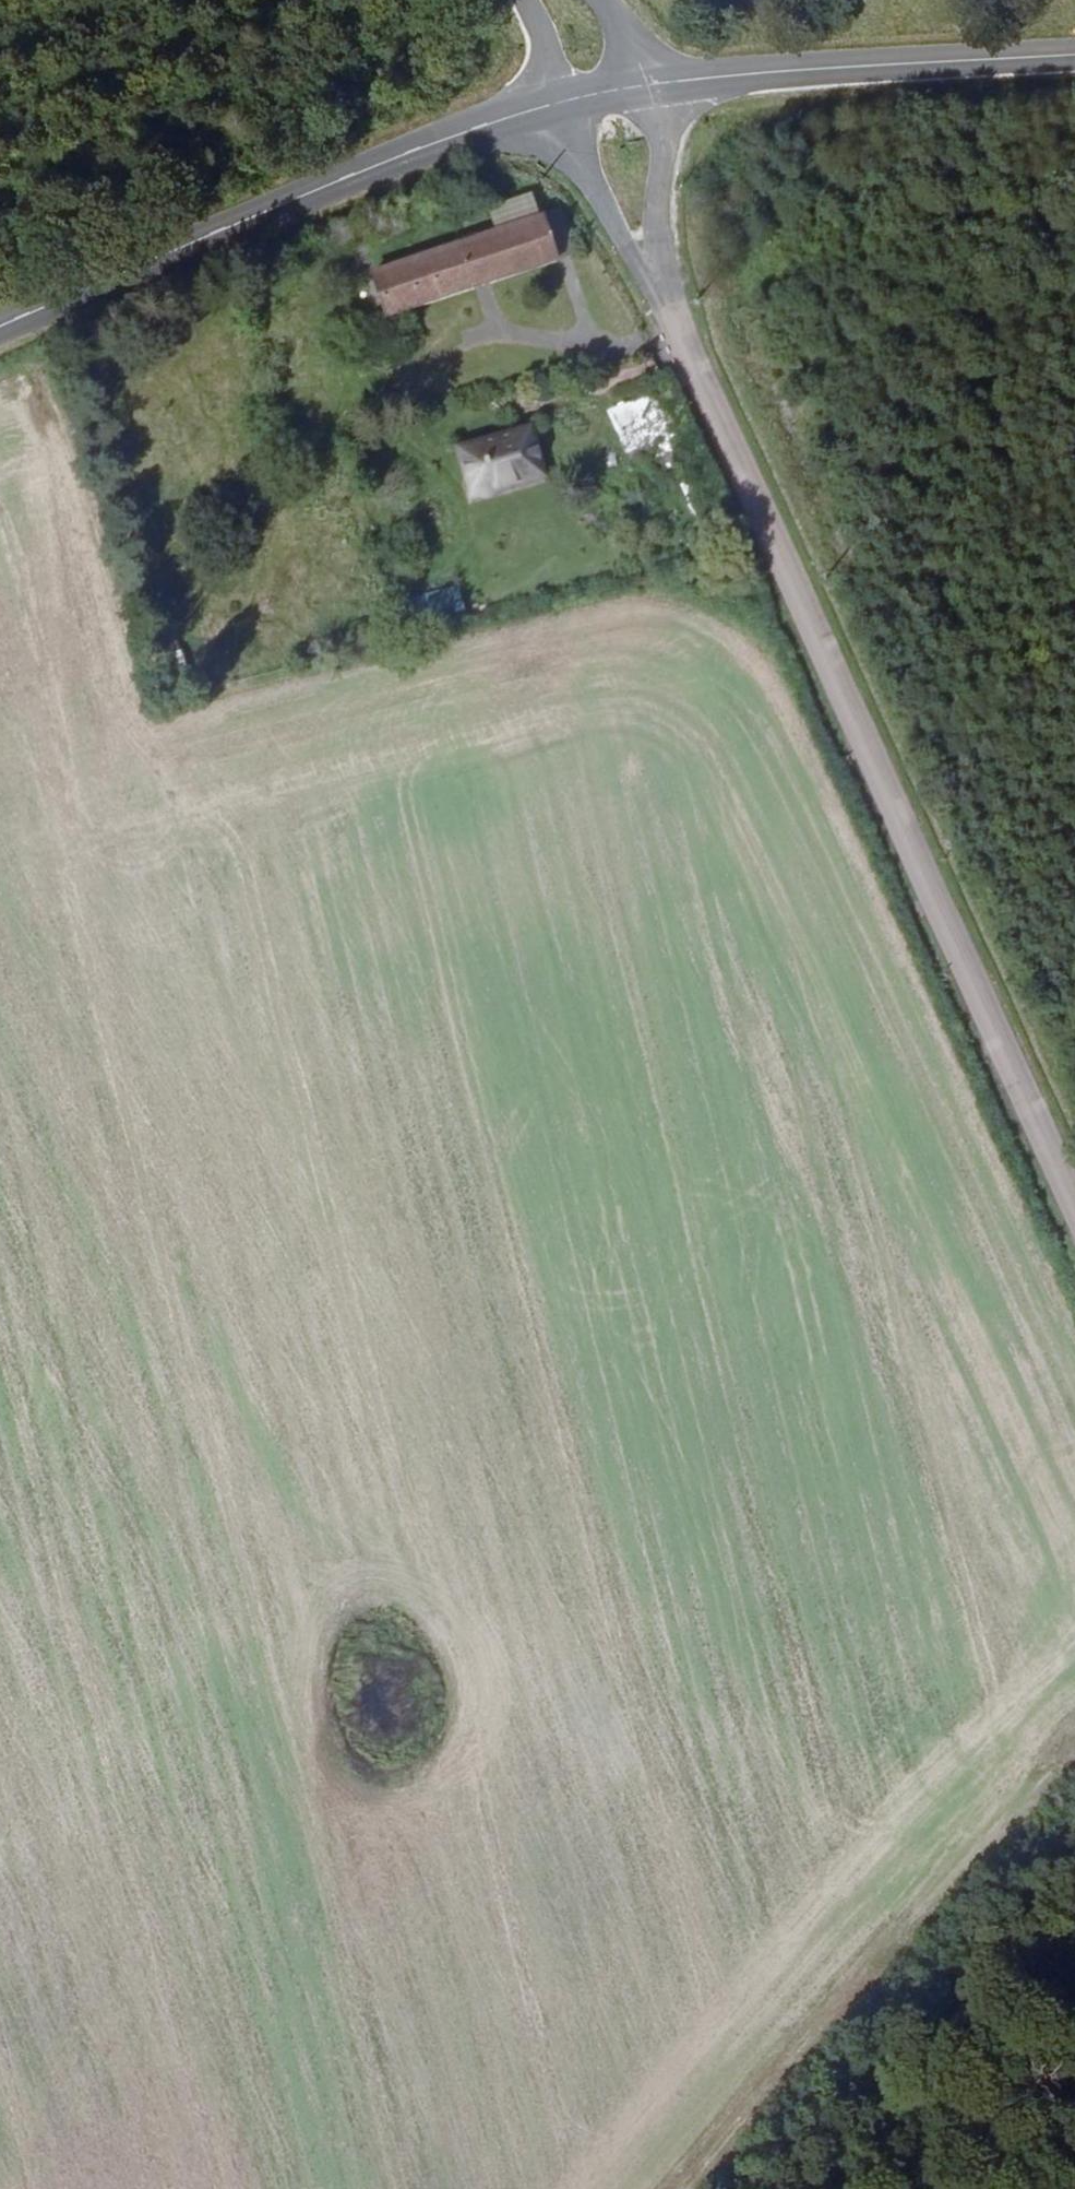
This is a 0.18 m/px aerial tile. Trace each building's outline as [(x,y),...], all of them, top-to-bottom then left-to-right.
[(496,225),(542,212),(536,193),(490,206),(496,225)] [(542,221),(365,280),(380,327),(555,266),(542,221)] [(658,392),(610,410),(626,455),(675,437),(658,392)] [(536,432),(462,451),(475,499),(548,481),(536,432)] [(425,628),(468,616),(459,584),(416,596),(425,628)]
